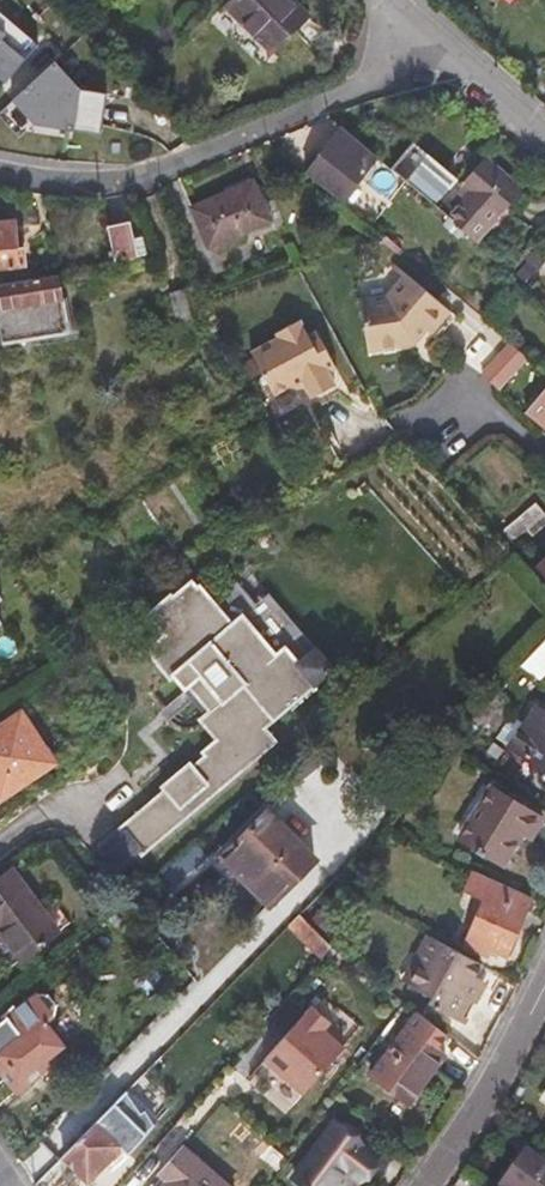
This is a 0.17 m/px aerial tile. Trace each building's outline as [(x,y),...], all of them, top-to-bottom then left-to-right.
[(3,0),(0,0),(0,75),(5,80),(41,48),(3,0)] [(293,0),(235,0),(228,7),(273,52),(308,14),(293,0)] [(56,59),(14,96),(35,120),(74,127),(74,124),(101,128),(107,91),(80,86),(56,59)] [(308,172),(342,200),(377,159),(342,130),(308,172)] [(389,168),(476,241),(519,190),(483,159),(460,184),(446,172),(411,142),(389,168)] [(209,246),(269,220),(254,183),(193,209),(209,246)] [(27,266),(25,247),(18,247),(15,224),(0,224),(0,268),(27,266)] [(117,260),(149,254),(145,238),(134,240),(131,225),(110,229),(117,260)] [(387,263),(399,275),(403,271),(390,260),(387,263)] [(366,350),(407,339),(408,329),(416,321),(421,326),(425,328),(445,306),(443,304),(433,296),(403,271),(399,275),(379,297),(353,303),(366,350)] [(58,275),(0,286),(0,314),(6,343),(69,332),(58,275)] [(180,320),(196,318),(191,288),(175,290),(180,320)] [(433,296),(443,304),(447,299),(437,291),(433,296)] [(330,369),(334,360),(321,333),(313,336),(304,320),(281,331),(284,336),(254,352),(276,394),(290,387),(299,390),(306,386),(313,399),(338,386),(331,373),(330,369)] [(408,329),(407,339),(421,326),(416,321),(408,329)] [(514,345),(490,324),(463,357),(486,377),(514,345)] [(339,369),(334,360),(330,369),(331,373),(339,369)] [(528,415),(544,430),(544,395),(528,415)] [(537,502),(504,532),(521,550),(544,527),(544,511),(537,502)] [(28,588),(47,576),(40,564),(21,576),(28,588)] [(119,829),(142,856),(280,739),(264,721),(317,677),(286,640),(277,647),(244,609),(234,618),(215,596),(201,578),(198,580),(193,574),(175,588),(174,586),(149,607),(166,628),(147,643),(171,672),(179,666),(210,704),(200,712),(221,737),(205,751),(208,755),(184,774),(181,771),(153,795),(156,798),(119,829)] [(240,574),(215,596),(234,618),(244,609),(277,647),(286,640),(317,677),(329,666),(270,595),(263,601),(240,574)] [(534,655),(544,666),(544,643),(534,655)] [(509,711),(495,695),(474,717),(483,726),(481,728),(486,734),(509,711)] [(544,772),(544,716),(535,709),(509,746),(544,772)] [(57,761),(23,711),(0,726),(0,797),(2,799),(57,761)] [(461,836),(506,865),(525,833),(533,838),(544,820),(491,787),(461,836)] [(225,856),(271,903),(316,859),(271,812),(225,856)] [(153,884),(163,896),(197,867),(195,865),(205,857),(197,847),(153,884)] [(13,870),(0,879),(0,933),(2,932),(22,960),(60,931),(13,870)] [(508,955),(533,896),(476,870),(469,889),(487,898),(468,943),(492,954),(495,949),(508,955)] [(300,914),(314,927),(322,918),(309,905),(300,914)] [(289,925),(322,957),(332,945),(314,927),(300,914),(289,925)] [(474,974),(480,963),(428,935),(420,948),(424,963),(411,985),(430,997),(429,1000),(435,1004),(434,1005),(456,1018),(471,991),(478,976),(474,974)] [(478,997),(471,991),(456,1018),(464,1023),(478,997)] [(17,1090),(67,1053),(46,1023),(52,1018),(37,996),(0,1023),(0,1054),(3,1058),(0,1062),(0,1066),(17,1090)] [(347,1042),(328,1026),(335,1018),(312,1000),(264,1060),(306,1094),(347,1042)] [(444,1051),(437,1046),(446,1032),(420,1011),(375,1074),(412,1100),(444,1051)] [(97,1120),(126,1150),(132,1155),(160,1119),(129,1088),(97,1120)] [(97,1120),(65,1154),(89,1177),(110,1157),(115,1161),(126,1150),(97,1120)] [(363,1171),(375,1155),(335,1124),(296,1175),(310,1185),(331,1185),(345,1168),(349,1162),(363,1171)] [(185,1149),(160,1174),(167,1181),(163,1185),(227,1185),(185,1149)] [(504,1185),(544,1185),(544,1165),(528,1152),(504,1185)] [(358,1178),(363,1171),(349,1162),(345,1168),(358,1178)]
